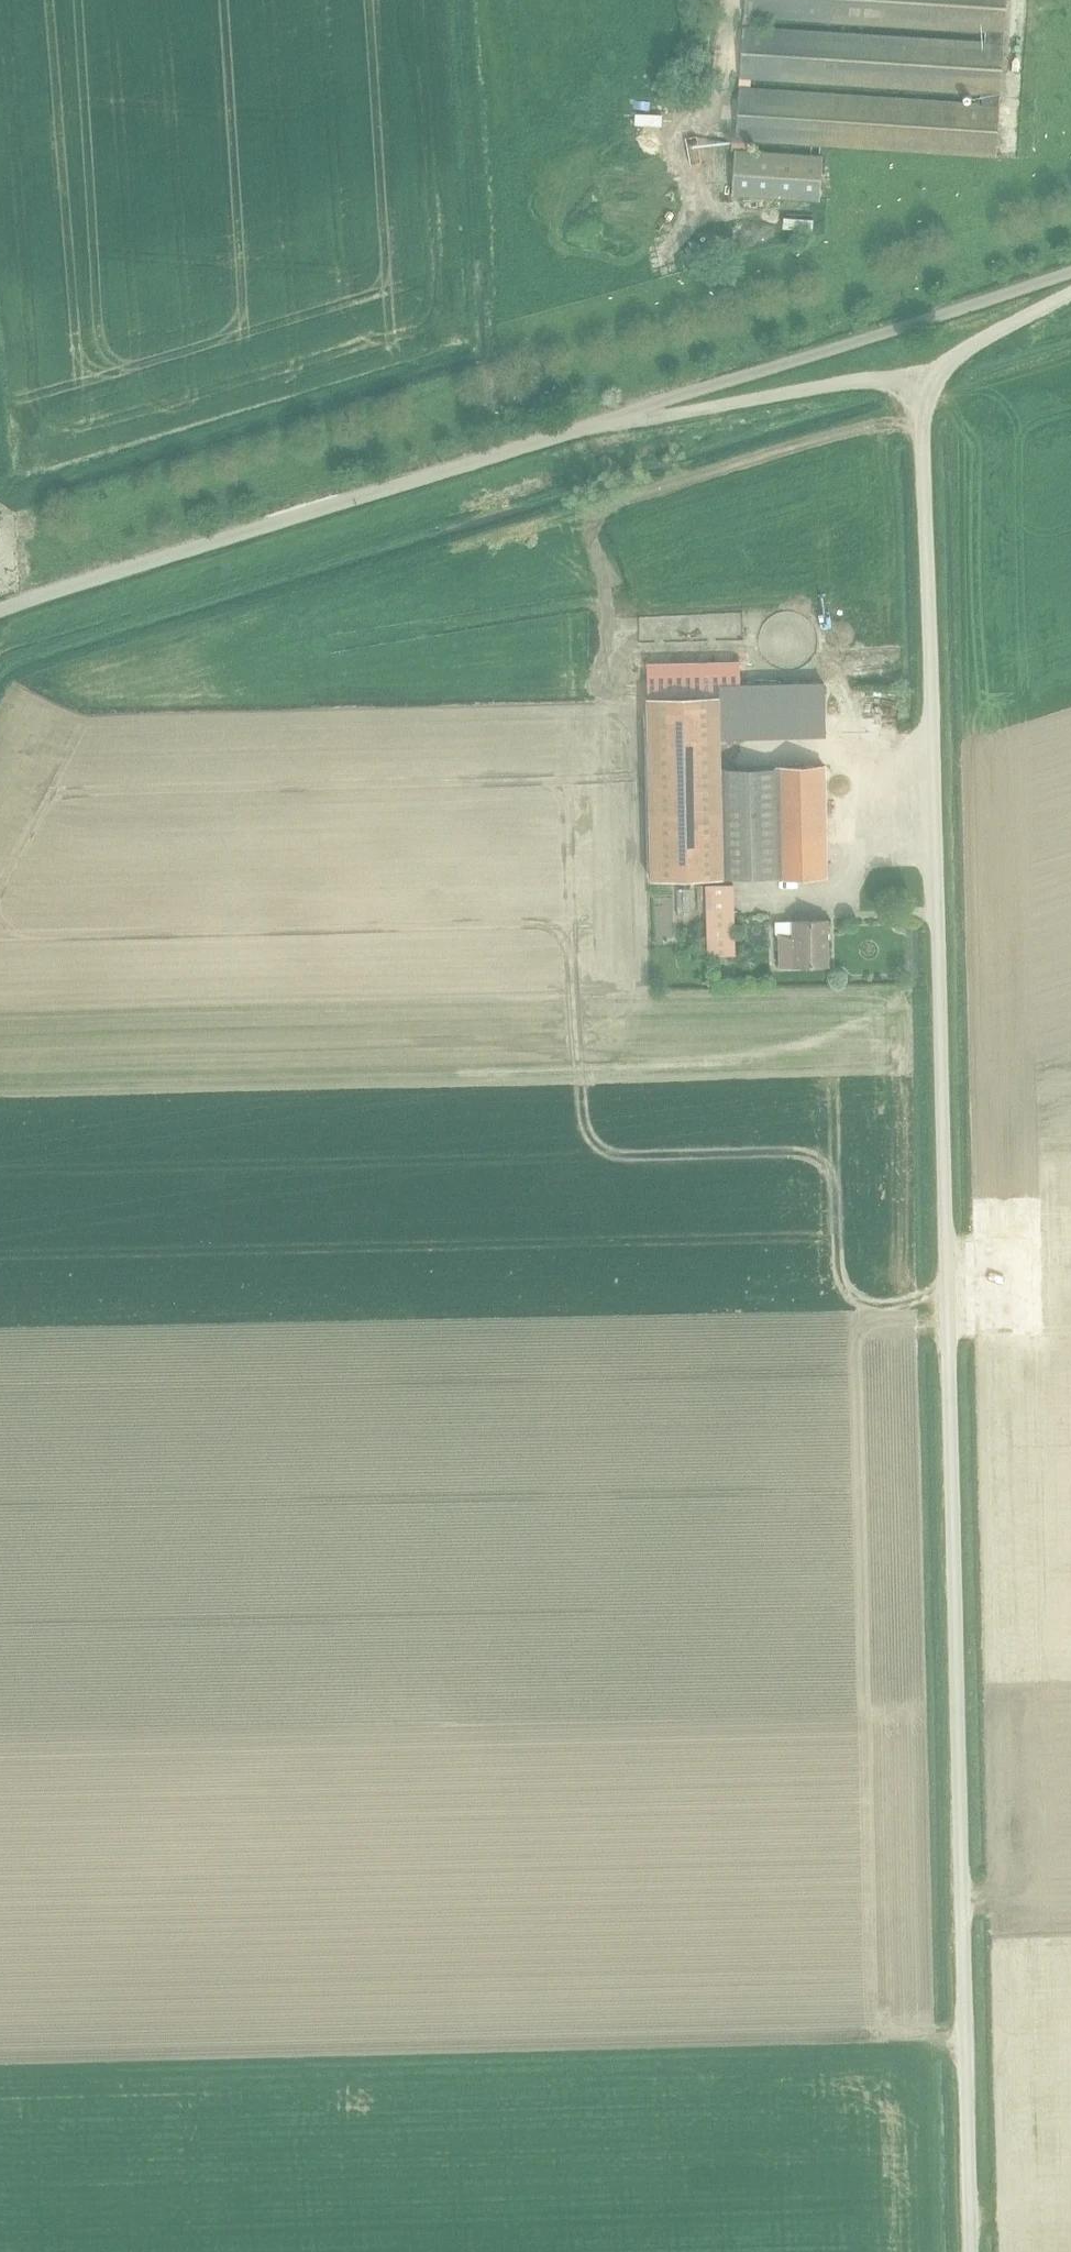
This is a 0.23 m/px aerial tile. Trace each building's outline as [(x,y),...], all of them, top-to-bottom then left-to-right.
[(737,135),(996,152),(1006,0),(745,0),(745,13),(757,13),(986,28),(985,42),(756,27),(744,26),(741,74),(753,74),(982,89),(981,103),(752,88),(740,88),(737,135)] [(745,13),(744,26),(756,27),(757,13),(745,13)] [(741,74),(740,88),(752,88),(753,74),(741,74)] [(621,103),(620,116),(647,118),(648,105),(621,103)] [(736,147),(733,191),(821,196),(824,153),(736,147)] [(761,204),(760,215),(789,217),(790,205),(761,204)] [(722,694),(722,713),(723,732),(798,730),(797,693),(722,694)] [(824,765),(720,767),(719,701),(648,702),(652,878),(826,875),(824,765)] [(788,920),(788,908),(772,908),(772,920),(788,920)] [(733,910),(707,910),(708,953),(734,952),(733,910)] [(782,947),(779,947),(780,964),(828,963),(827,919),(792,920),(793,934),(781,934),(782,947)]
